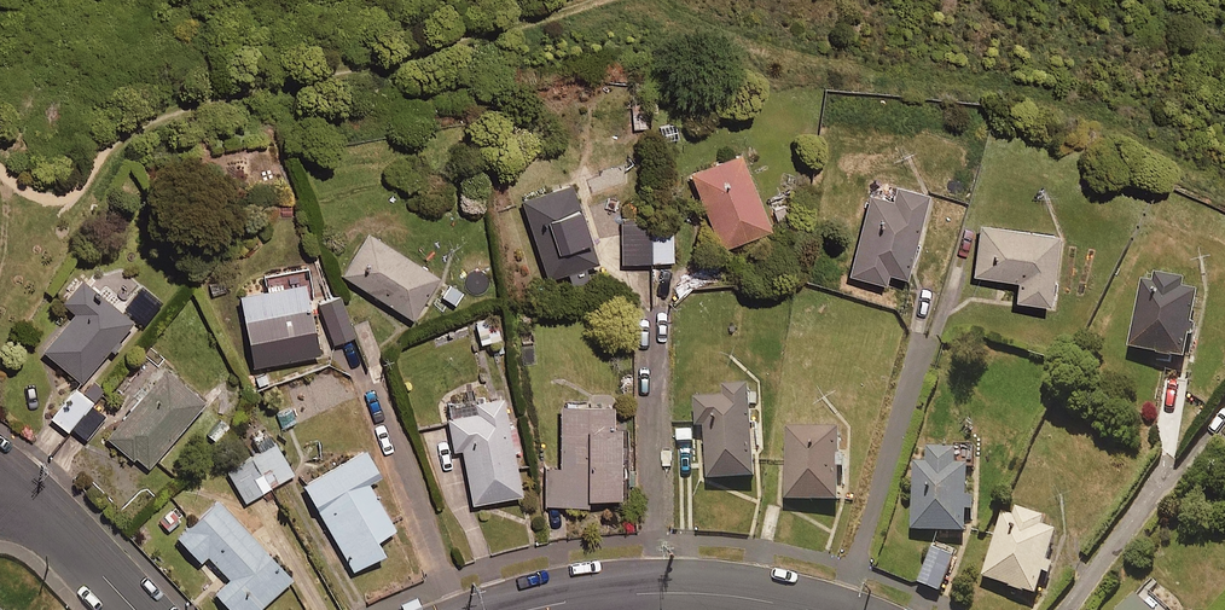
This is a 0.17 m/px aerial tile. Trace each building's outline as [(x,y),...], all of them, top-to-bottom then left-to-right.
[(767,224),(736,148),(686,168),(717,244),(767,224)] [(594,258),(566,178),(518,195),(547,276),(565,269),(570,283),(587,277),(582,262),(594,258)] [(922,187),(891,180),(888,194),(865,189),(846,271),(882,279),(885,268),(903,272),(922,187)] [(1222,208),(1209,235),(1224,242),(1224,210),(1222,208)] [(671,258),(669,210),(620,212),(622,260),(671,258)] [(1055,230),(979,219),(971,270),(1014,276),(1011,296),(1045,300),(1055,230)] [(436,274),(367,227),(339,269),(408,316),(436,274)] [(311,297),(305,263),(262,271),(264,281),(234,287),(248,363),(314,351),(304,298),(311,297)] [(1200,281),(1146,268),(1128,343),(1156,349),(1154,357),(1168,360),(1170,351),(1183,354),(1200,281)] [(128,315),(73,271),(55,293),(70,305),(37,345),(78,378),(128,315)] [(352,332),(337,291),(316,299),(331,340),(352,332)] [(498,336),(492,315),(473,320),(479,341),(498,336)] [(200,396),(151,357),(135,379),(142,384),(104,433),(145,465),(200,396)] [(84,392),(70,382),(48,413),(82,438),(102,411),(81,396),(84,392)] [(752,472),(747,382),(720,383),(720,393),(694,394),(695,423),(702,422),(704,475),(752,472)] [(505,421),(500,393),(471,398),(473,409),(445,414),(450,443),(458,442),(469,499),(517,490),(509,445),(514,444),(510,420),(505,421)] [(609,401),(557,401),(557,464),(544,464),(544,501),(584,501),(584,492),(616,492),(616,421),(609,421),(609,401)] [(784,496),(837,497),(838,472),(846,472),(847,448),(837,448),(838,424),(786,423),(784,496)] [(291,472),(273,440),(224,467),(242,499),(291,472)] [(925,458),(913,458),(911,528),(964,530),(964,506),(973,507),(973,493),(965,492),(966,461),(953,461),(953,444),(925,443),(925,458)] [(378,474),(361,444),(300,481),(351,564),(379,547),(371,534),(391,522),(366,481),(378,474)] [(212,493),(172,531),(196,555),(203,549),(226,573),(211,587),(233,609),(248,609),(288,571),(212,493)] [(1041,520),(1044,511),(1013,502),(1010,511),(1002,509),(982,575),(1036,591),(1055,525),(1041,520)] [(954,553),(933,544),(918,580),(939,589),(954,553)] [(1139,581),(1109,609),(1168,609),(1139,581)]
